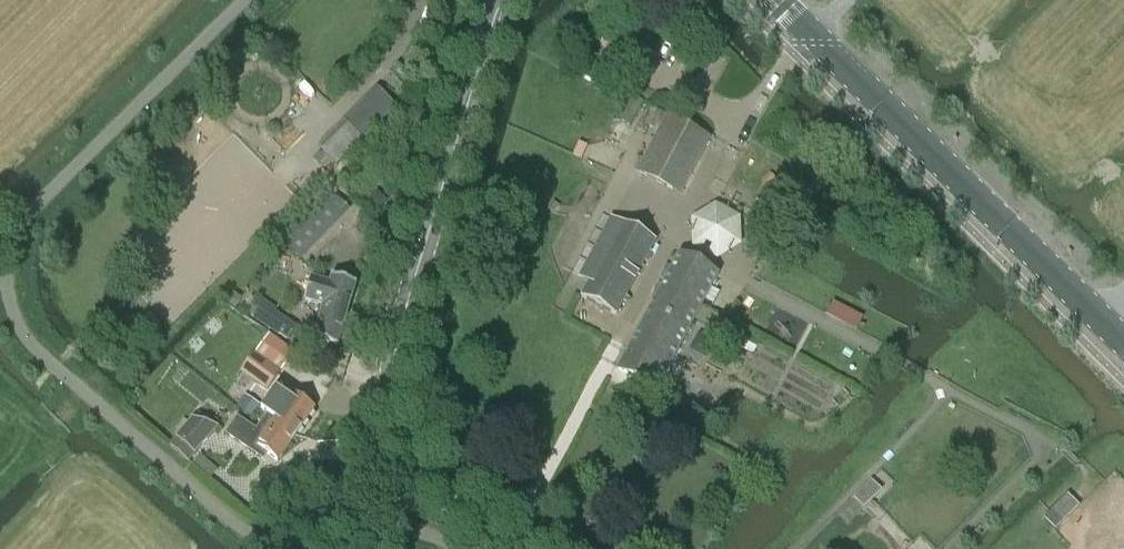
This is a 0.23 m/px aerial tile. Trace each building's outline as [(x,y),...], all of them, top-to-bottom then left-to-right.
[(359,113),(374,127),(393,108),(379,93),(359,113)] [(642,104),(632,99),(620,123),(630,128),(642,104)] [(636,172),(680,195),(709,139),(666,116),(636,172)] [(321,150),(336,165),(356,146),(341,131),(321,150)] [(285,247),(296,258),(346,207),(335,197),(285,247)] [(582,298),(617,316),(656,242),(621,224),(582,298)] [(658,390),(719,275),(680,255),(618,369),(658,390)] [(355,285),(331,278),(329,284),(312,279),(305,302),(323,307),(313,340),(337,347),(355,285)] [(240,299),(234,294),(228,304),(235,308),(240,299)] [(250,315),(287,340),(296,327),(258,302),(250,315)] [(299,356),(270,335),(265,342),(274,348),(272,351),(292,365),(299,356)] [(255,356),(243,373),(269,391),(281,374),(255,356)] [(297,436),(315,410),(279,384),(260,410),(267,416),(267,415),(297,436)] [(278,463),(297,436),(267,415),(267,416),(256,431),(238,418),(226,435),(261,459),(265,453),(278,463)] [(192,419),(176,439),(168,445),(189,463),(195,456),(195,455),(218,428),(192,419)] [(852,498),(864,509),(881,491),(870,480),(852,498)] [(1065,498),(1044,519),(1055,530),(1077,509),(1065,498)]
